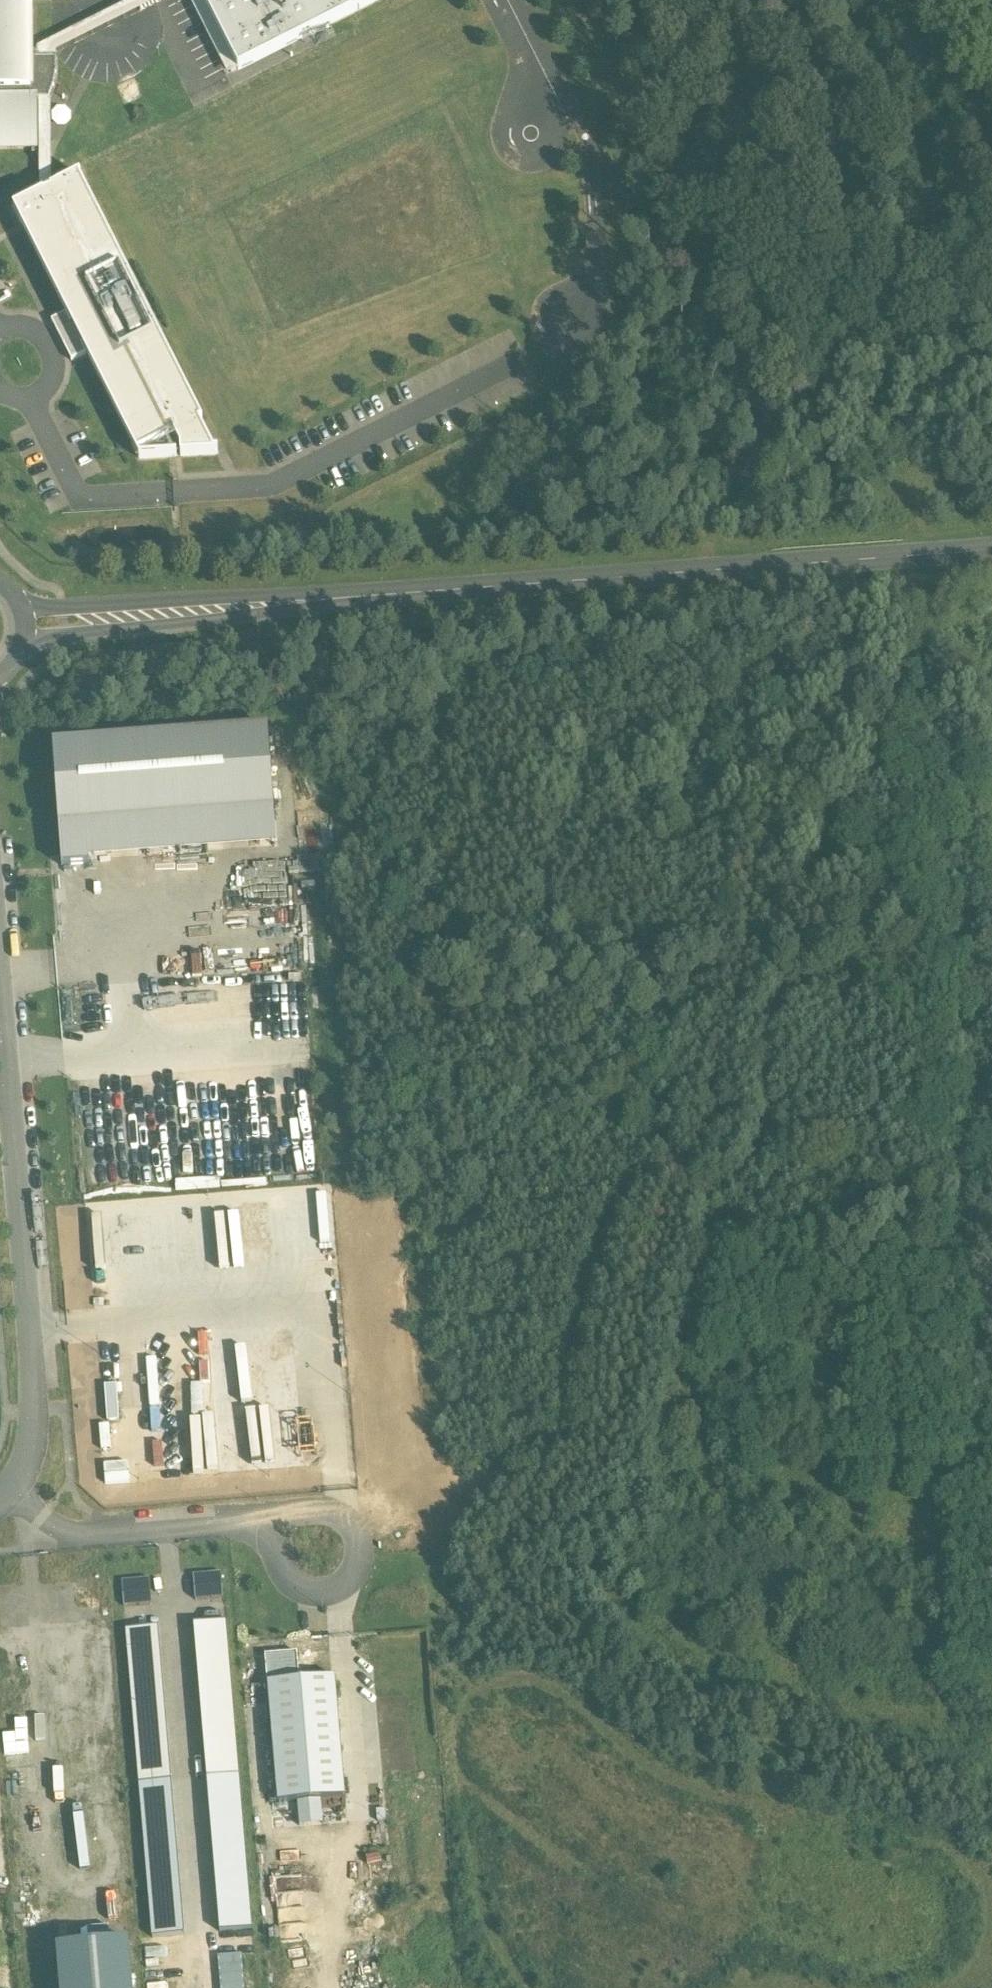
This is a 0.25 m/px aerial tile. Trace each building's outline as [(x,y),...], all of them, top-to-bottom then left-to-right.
[(30,99),(30,59),(29,0),(0,0),(0,100),(30,99)] [(165,0),(135,0),(37,50),(36,59),(56,59),(57,53),(156,4),(165,0)] [(238,71),(380,0),(202,0),(238,71)] [(36,59),(30,59),(30,99),(38,99),(51,98),(52,93),(54,86),(55,78),(56,70),(56,64),(56,59),(36,59)] [(51,98),(38,99),(38,147),(39,194),(53,187),(51,98)] [(38,147),(38,99),(30,99),(0,100),(0,148),(38,147)] [(53,187),(39,194),(14,207),(69,316),(57,322),(74,355),(87,349),(142,457),(222,454),(81,173),(53,187)] [(274,844),(266,732),(54,747),(62,858),(63,866),(91,864),(90,856),(274,844)] [(222,1574),(192,1577),(195,1603),(224,1601),(222,1574)] [(125,1608),(153,1606),(150,1580),(123,1582),(125,1608)] [(193,1625),(220,1933),(253,1930),(226,1623),(193,1625)] [(124,1629),(151,1937),(185,1934),(159,1626),(124,1629)] [(267,1654),(268,1683),(302,1681),(300,1652),(267,1654)] [(268,1683),(276,1802),(345,1797),(337,1678),(302,1681),(268,1683)] [(60,1987),(132,1987),(127,1942),(56,1950),(60,1987)] [(220,1987),(245,1987),(242,1957),(218,1959),(220,1987)]
